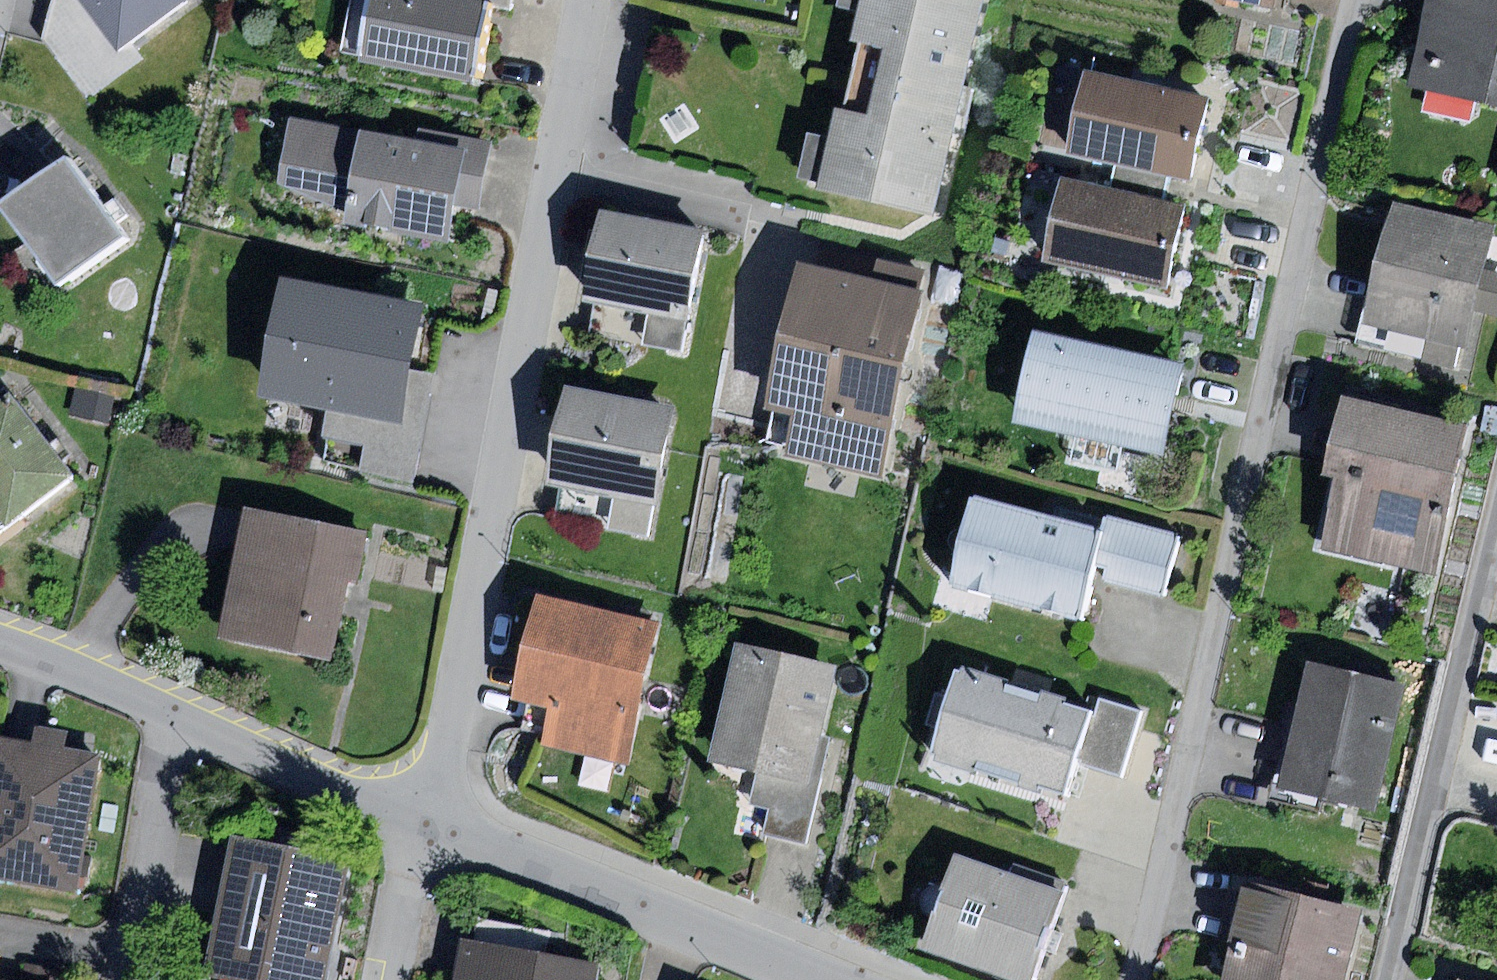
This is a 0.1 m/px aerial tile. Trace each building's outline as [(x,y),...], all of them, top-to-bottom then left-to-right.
[(79,0),(53,0),(42,37),(75,81),(116,50),(79,0)] [(116,50),(184,0),(79,0),(116,50)] [(364,62),(478,82),(493,0),(375,0),(364,62)] [(853,42),(886,49),(871,114),(837,107),(819,189),(936,215),(962,99),(984,0),(862,0),(853,42)] [(1277,12),(1280,0),(1223,0),(1277,12)] [(1411,84),(1496,104),(1496,0),(1430,0),(1411,84)] [(1208,100),(1085,74),(1067,155),(1115,165),(1112,177),(1166,189),(1169,176),(1191,181),(1208,100)] [(413,139),(290,117),(279,183),(346,217),(345,223),(448,241),(455,203),(479,207),(491,140),(415,127),(413,139)] [(0,205),(0,206),(57,286),(125,239),(67,157),(40,177),(0,205)] [(1110,190),(1062,179),(1044,261),(1165,287),(1182,206),(1163,202),(1166,189),(1112,177),(1110,190)] [(1393,198),(1364,322),(1467,346),(1476,308),(1496,313),(1496,271),(1486,268),(1496,222),(1393,198)] [(708,230),(604,210),(586,300),(595,301),(691,320),(708,230)] [(920,292),(802,267),(771,410),(793,415),(784,454),(881,475),(920,292)] [(426,304),(283,276),(259,396),(326,410),(402,424),(413,369),(426,304)] [(691,320),(595,301),(588,335),(684,354),(691,320)] [(1183,364),(1034,331),(1014,421),(1163,454),(1183,364)] [(402,424),(326,410),(320,435),(364,444),(359,470),(413,481),(435,373),(413,369),(402,424)] [(0,389),(0,542),(79,482),(5,385),(0,389)] [(74,387),(68,414),(108,423),(115,396),(74,387)] [(675,411),(571,391),(554,480),(562,482),(658,500),(675,411)] [(1467,424),(1343,396),(1325,476),(1339,479),(1323,550),(1432,575),(1467,424)] [(658,500),(562,482),(556,516),(651,534),(658,500)] [(1103,528),(972,496),(950,585),(1081,617),(1095,562),(1103,528)] [(368,533),(245,509),(220,638),(332,660),(348,580),(359,582),(368,533)] [(1106,516),(1103,528),(1095,562),(1109,565),(1105,582),(1163,596),(1178,533),(1106,516)] [(661,623),(538,596),(516,696),(552,704),(543,745),(630,764),(661,623)] [(839,668),(737,644),(710,759),(759,770),(812,783),(839,668)] [(1412,686),(1307,661),(1276,791),(1381,816),(1412,686)] [(1093,708),(961,669),(934,758),(1065,798),(1076,761),(1093,708)] [(1093,708),(1076,761),(1121,776),(1142,712),(1097,697),(1093,708)] [(0,739),(0,880),(76,893),(99,758),(65,752),(68,732),(34,726),(30,744),(0,739)] [(812,783),(759,770),(752,804),(769,807),(763,837),(807,846),(820,784),(812,783)] [(233,836),(206,974),(238,979),(328,979),(352,860),(233,836)] [(957,854),(924,948),(1017,979),(1031,979),(1065,881),(1013,863),(1010,872),(957,854)] [(1247,882),(1223,979),(1348,979),(1365,910),(1247,882)] [(465,940),(457,979),(595,979),(598,966),(465,940)]
